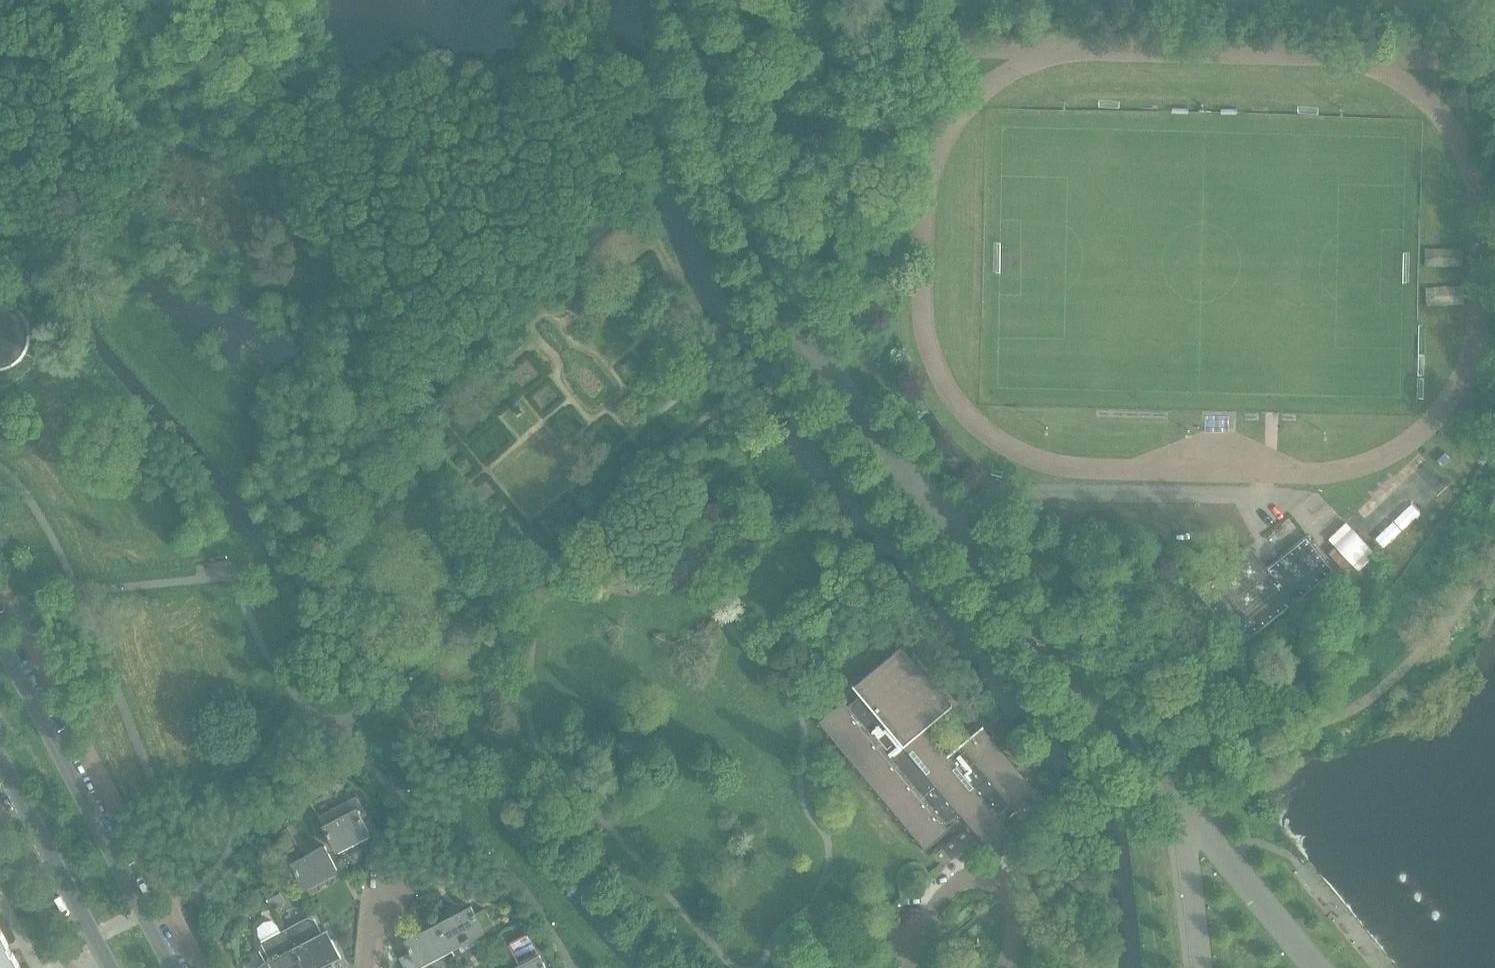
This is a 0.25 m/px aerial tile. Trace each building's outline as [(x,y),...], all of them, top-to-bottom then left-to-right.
[(2,366),(6,365),(10,364),(14,361),(17,358),(21,355),(23,351),(25,347),(26,341),(27,337),(27,331),(26,328),(25,325),(23,320),(20,316),(15,312),(13,311),(11,309),(5,307),(3,305),(1,304),(0,302),(0,367),(2,366)] [(1239,647),(1334,571),(1306,535),(1263,569),(1250,553),(1218,578),(1215,574),(1195,591),(1239,647)] [(947,755),(924,728),(952,705),(951,704),(950,704),(901,645),(854,684),(853,684),(852,685),(859,694),(846,705),(843,700),(818,720),(925,849),(950,829),(946,824),(959,813),(980,837),(1001,819),(997,815),(1031,786),(983,727),(982,725),(973,734),(947,755)] [(314,777),(310,769),(300,774),(304,782),(314,777)] [(369,831),(362,818),(366,815),(356,796),(319,816),(324,825),(323,825),(336,849),(369,831)] [(297,845),(288,827),(279,832),(283,840),(280,841),(285,851),(297,845)] [(337,869),(334,862),(325,845),(291,863),(304,886),(337,869)] [(285,901),(280,893),(268,899),(273,908),(285,901)] [(493,924),(489,917),(484,908),(475,914),(470,906),(455,914),(453,909),(447,913),(449,917),(438,923),(450,946),(493,924)] [(327,931),(322,933),(314,919),(308,917),(284,930),(294,948),(304,967),(333,967),(331,962),(341,957),(327,931)] [(294,948),(284,930),(281,931),(277,925),(271,920),(263,922),(257,927),(258,935),(262,941),(260,949),(267,962),(261,965),(262,967),(304,967),(294,948)] [(450,946),(438,923),(429,928),(426,929),(424,924),(416,928),(418,933),(405,940),(411,952),(400,958),(405,967),(420,967),(418,963),(450,946)] [(0,928),(0,967),(21,967),(0,928)] [(501,932),(488,939),(493,949),(498,958),(510,952),(506,943),(501,932)] [(513,967),(546,967),(539,955),(538,955),(536,951),(537,951),(528,933),(509,942),(519,960),(527,956),(529,960),(513,967)]
